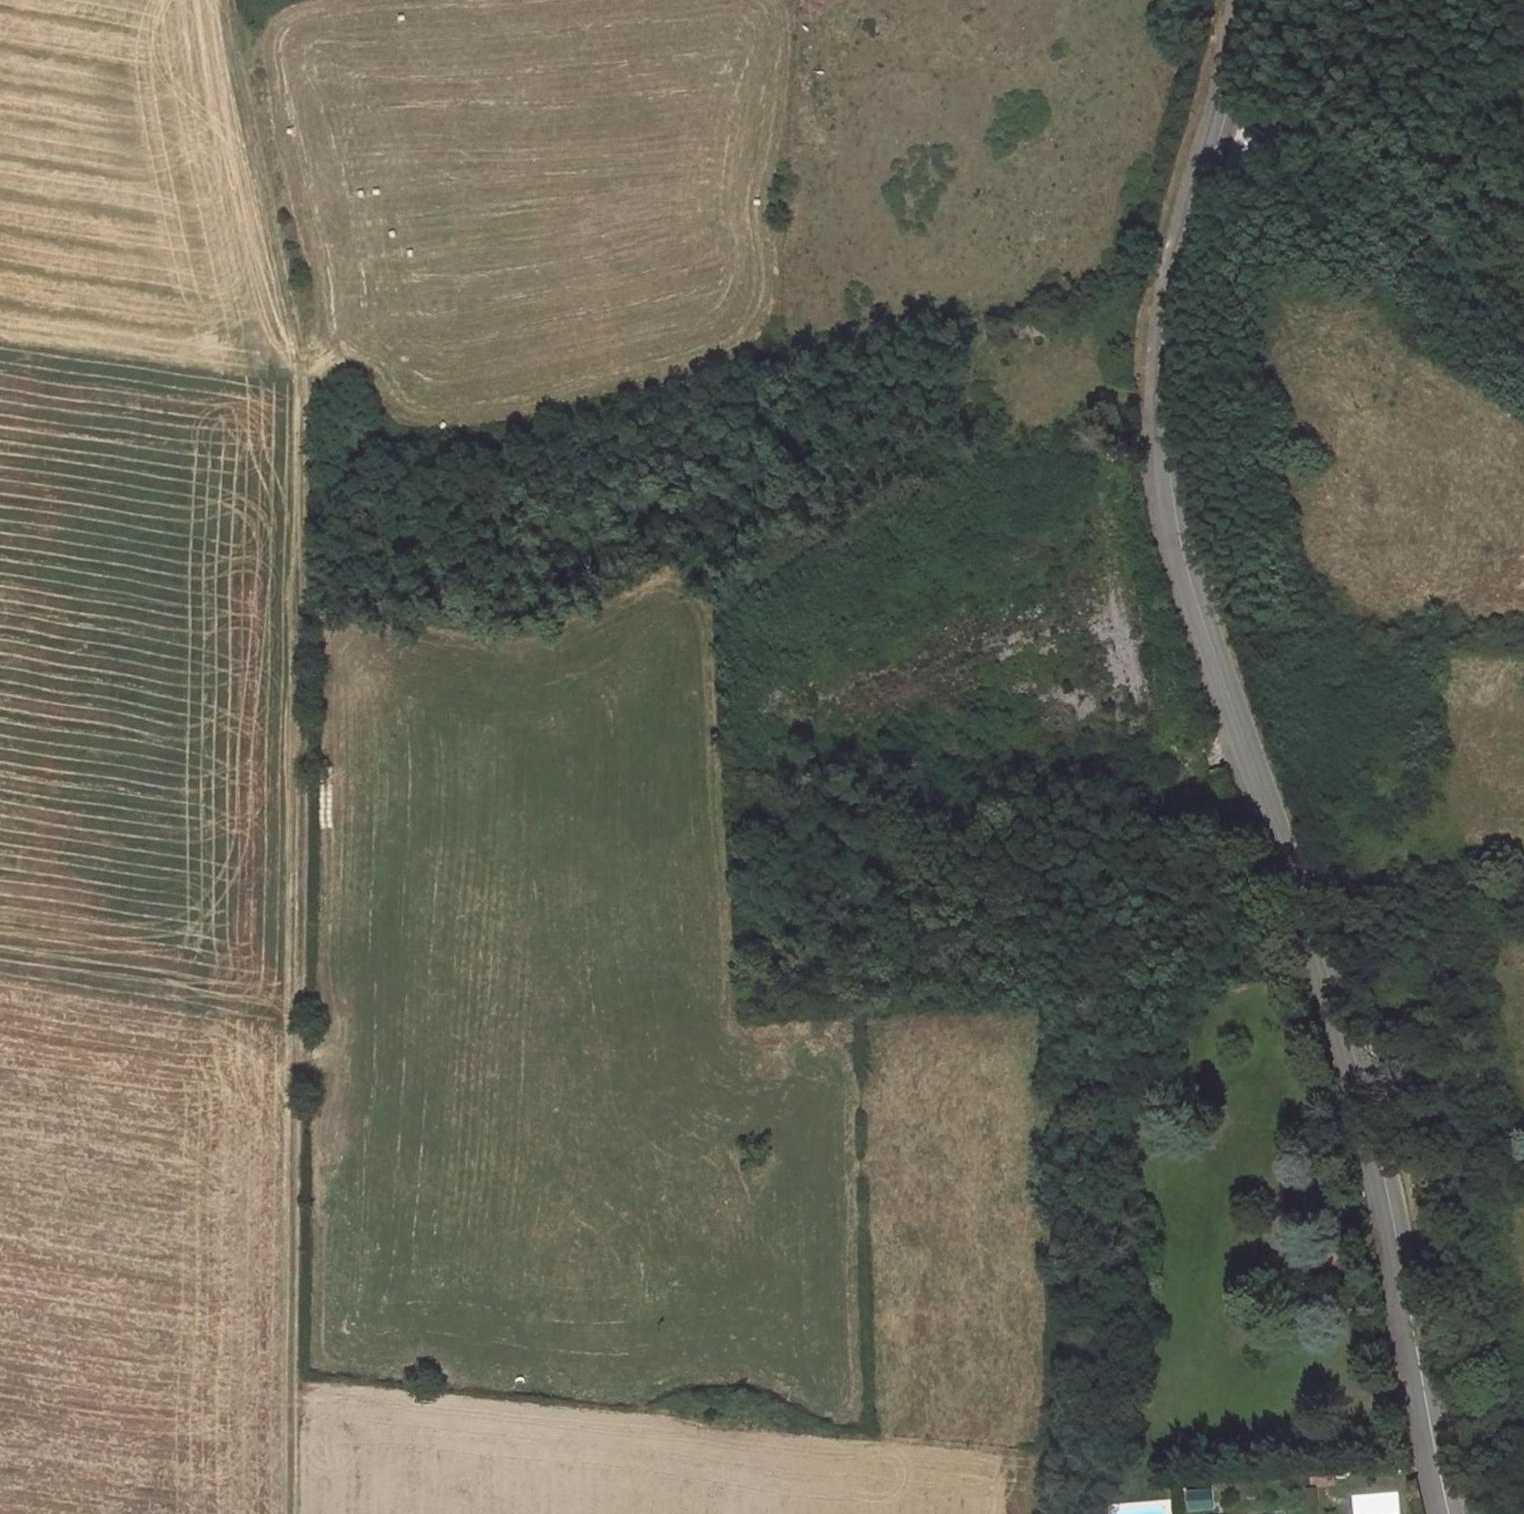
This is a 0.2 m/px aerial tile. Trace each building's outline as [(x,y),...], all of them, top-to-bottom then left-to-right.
[(1335,1482),(1334,1472),(1309,1474),(1310,1484),(1335,1482)] [(1213,1507),(1211,1489),(1189,1491),(1190,1509),(1213,1507)]
